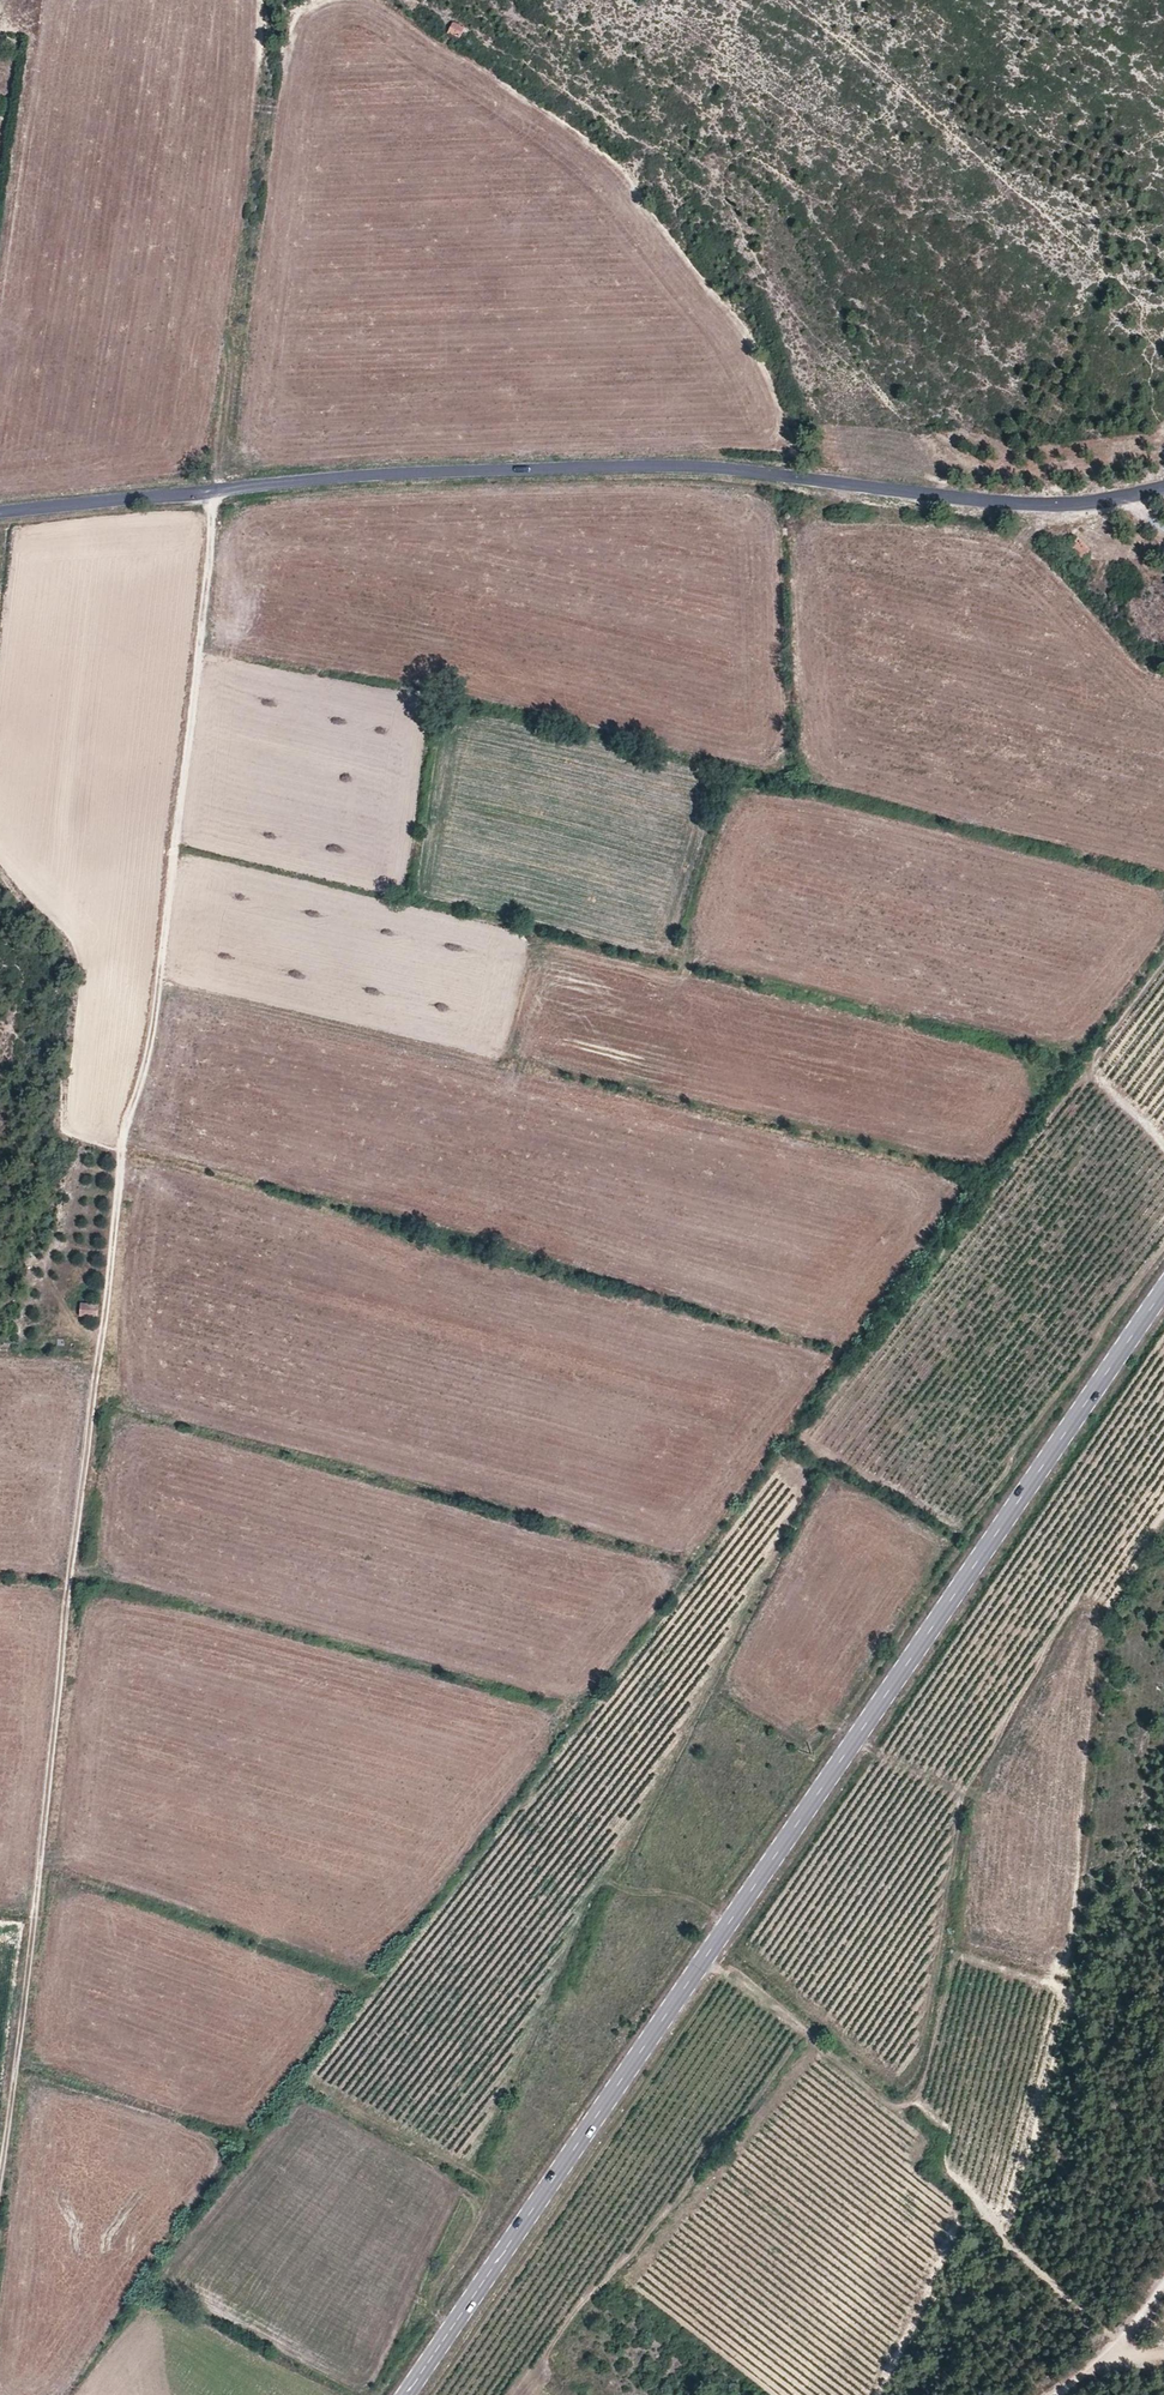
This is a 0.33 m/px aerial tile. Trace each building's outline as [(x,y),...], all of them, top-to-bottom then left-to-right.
[(448,34),(461,40),(466,29),(454,23),(448,34)] [(1090,551),(1078,539),(1070,548),(1082,560),(1090,551)] [(80,1303),(80,1317),(97,1317),(97,1304),(80,1303)]
